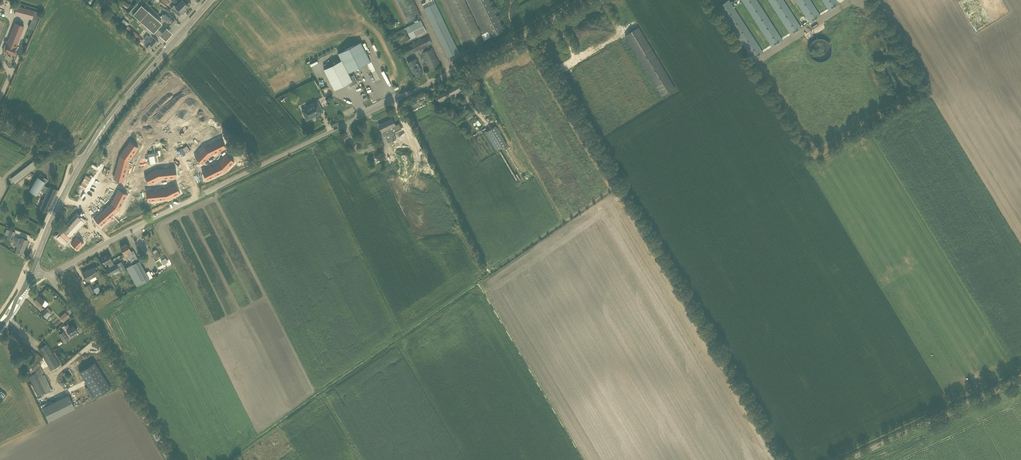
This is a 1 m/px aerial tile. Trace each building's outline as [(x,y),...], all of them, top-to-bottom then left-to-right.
[(183,0),(181,0),(179,3),(186,10),(190,6),(189,5),(191,3),(188,0),(185,0),(184,1),(183,0)] [(405,24),(422,16),(414,0),(393,0),(405,24)] [(434,0),(430,0),(422,4),(448,58),(459,52),(434,0)] [(489,0),(466,0),(483,34),(481,34),(465,0),(441,0),(462,45),(469,42),(471,47),(504,31),(489,0)] [(730,2),(729,0),(728,0),(718,6),(752,59),(763,52),(732,4),(738,0),(734,0),(730,2)] [(772,46),(783,39),(757,0),(742,0),(772,46)] [(791,34),(801,28),(784,0),(769,0),(791,34)] [(810,22),(820,15),(810,0),(796,0),(810,22)] [(829,10),(840,3),(838,0),(822,0),(829,10)] [(171,8),(175,10),(177,8),(182,13),(183,13),(186,10),(179,3),(176,6),(174,5),(171,8)] [(158,25),(161,22),(141,4),(132,14),(147,26),(152,31),(153,32),(159,25),(158,25)] [(32,19),(37,20),(39,12),(34,10),(17,6),(15,14),(32,19)] [(160,16),(162,18),(172,26),(177,20),(167,12),(165,15),(163,13),(160,16)] [(421,18),(411,23),(417,35),(427,30),(421,18)] [(10,41),(5,51),(9,53),(9,52),(13,54),(16,47),(15,47),(24,26),(15,22),(9,40),(10,41)] [(173,32),(167,26),(160,34),(166,39),(173,32)] [(625,35),(662,96),(675,88),(639,27),(625,35)] [(140,36),(134,31),(132,33),(141,41),(142,39),(139,36),(140,36)] [(145,45),(146,45),(149,48),(151,45),(154,47),(158,41),(151,35),(149,37),(147,35),(144,39),(147,42),(145,45)] [(405,56),(420,49),(429,70),(440,65),(432,47),(430,48),(429,46),(429,45),(432,44),(428,36),(402,48),(405,56)] [(814,36),(809,48),(812,50),(811,52),(824,58),(830,43),(814,36)] [(641,107),(653,101),(621,39),(570,65),(604,129),(617,123),(588,66),(594,63),(622,118),(635,112),(606,55),(612,52),(641,107)] [(338,53),(342,60),(324,69),(335,89),(348,83),(350,86),(357,83),(358,81),(354,74),(351,76),(349,72),(371,61),(361,41),(338,53)] [(416,76),(423,73),(416,58),(408,62),(411,69),(413,73),(415,72),(416,76)] [(446,98),(465,87),(461,80),(436,94),(440,101),(446,98)] [(470,97),(479,112),(485,108),(476,93),(470,97)] [(324,112),(318,101),(302,110),(307,120),(324,112)] [(386,136),(394,154),(403,172),(404,173),(414,193),(410,195),(415,207),(419,205),(427,221),(444,212),(403,127),(402,128),(399,123),(396,125),(392,118),(379,125),(380,127),(380,128),(381,129),(382,132),(384,136),(386,136)] [(497,150),(507,144),(496,126),(486,131),(497,150)] [(218,140),(214,142),(218,151),(226,148),(222,139),(218,141),(218,140)] [(128,144),(125,147),(134,153),(138,147),(131,142),(129,145),(128,144)] [(214,142),(206,146),(210,155),(218,151),(214,142)] [(204,147),(200,151),(207,158),(210,155),(206,146),(204,147)] [(121,153),(121,154),(129,160),(134,153),(125,147),(123,151),(124,152),(122,154),(121,153)] [(198,155),(195,157),(202,164),(207,158),(200,151),(197,154),(198,155)] [(120,155),(118,161),(128,163),(129,160),(121,154),(120,155)] [(227,154),(221,160),(229,167),(232,164),(231,163),(233,160),(227,154)] [(221,160),(219,163),(223,172),(225,171),(229,167),(221,160)] [(117,165),(116,170),(126,172),(128,163),(118,161),(119,162),(118,165),(117,165)] [(219,163),(210,167),(215,176),(219,174),(219,173),(222,171),(223,172),(219,163)] [(172,167),(168,168),(169,178),(176,177),(176,168),(172,168),(172,167)] [(210,167),(202,171),(206,179),(210,177),(211,178),(215,176),(210,167)] [(168,168),(158,169),(160,179),(169,178),(168,168)] [(157,169),(151,171),(156,181),(160,179),(158,169),(157,169)] [(116,174),(115,179),(123,181),(126,172),(116,170),(115,174),(116,174)] [(148,174),(145,176),(149,184),(156,181),(151,171),(148,173),(148,174)] [(43,185),(47,179),(41,175),(39,177),(38,176),(29,190),(36,194),(39,189),(46,193),(49,188),(43,185)] [(175,184),(168,187),(173,196),(177,195),(176,194),(179,192),(175,184)] [(46,193),(40,208),(48,211),(58,189),(49,186),(49,188),(46,193)] [(168,187),(165,189),(166,199),(168,199),(173,196),(168,187)] [(118,189),(115,196),(124,201),(126,197),(125,197),(126,193),(118,189)] [(165,189),(156,190),(157,200),(161,200),(161,199),(165,198),(165,199),(166,199),(165,189)] [(156,190),(146,191),(147,200),(152,200),(152,201),(157,200),(156,190)] [(131,201),(134,205),(145,195),(142,192),(131,201)] [(115,196),(111,203),(120,208),(120,207),(119,207),(121,204),(122,205),(124,201),(115,196)] [(111,203),(108,206),(115,213),(119,209),(120,208),(111,203)] [(108,206),(101,212),(108,219),(112,216),(111,215),(114,213),(115,214),(115,213),(108,206)] [(101,212),(94,218),(100,225),(104,222),(105,223),(108,219),(101,212)] [(63,229),(56,237),(63,243),(63,244),(71,236),(70,235),(71,234),(72,234),(84,221),(77,215),(63,229)] [(20,238),(14,236),(15,232),(10,230),(8,235),(7,238),(12,240),(13,241),(19,243),(16,251),(23,253),(28,240),(21,237),(20,238)] [(77,236),(71,243),(77,249),(84,242),(77,236)] [(137,286),(139,284),(149,279),(133,250),(131,251),(127,243),(120,247),(124,254),(126,253),(132,264),(127,267),(137,286)] [(114,265),(113,262),(108,254),(101,258),(104,264),(107,262),(110,267),(105,270),(108,276),(119,269),(116,264),(114,265)] [(122,260),(116,263),(122,274),(127,271),(122,260)] [(87,280),(98,274),(94,267),(87,271),(86,270),(82,272),(87,280)] [(89,294),(94,292),(89,284),(85,287),(89,294)] [(96,294),(101,291),(98,285),(93,288),(96,294)] [(36,303),(39,306),(42,309),(45,307),(48,303),(45,300),(44,300),(38,295),(33,300),(36,303)] [(41,313),(46,318),(51,313),(48,311),(46,309),(41,313)] [(64,326),(70,335),(77,331),(73,325),(70,327),(68,324),(64,326)] [(18,337),(20,335),(14,329),(13,330),(12,330),(11,331),(11,332),(9,334),(13,337),(12,338),(21,346),(24,342),(18,337)] [(69,340),(63,331),(59,334),(65,343),(69,340)] [(47,344),(38,349),(51,370),(60,364),(47,344)] [(51,389),(41,366),(41,365),(39,362),(43,358),(37,353),(36,353),(29,347),(26,350),(35,359),(27,367),(26,368),(32,374),(29,376),(38,396),(51,389)] [(95,397),(111,387),(95,362),(79,371),(95,397)] [(42,408),(48,420),(75,407),(69,395),(42,408)]
